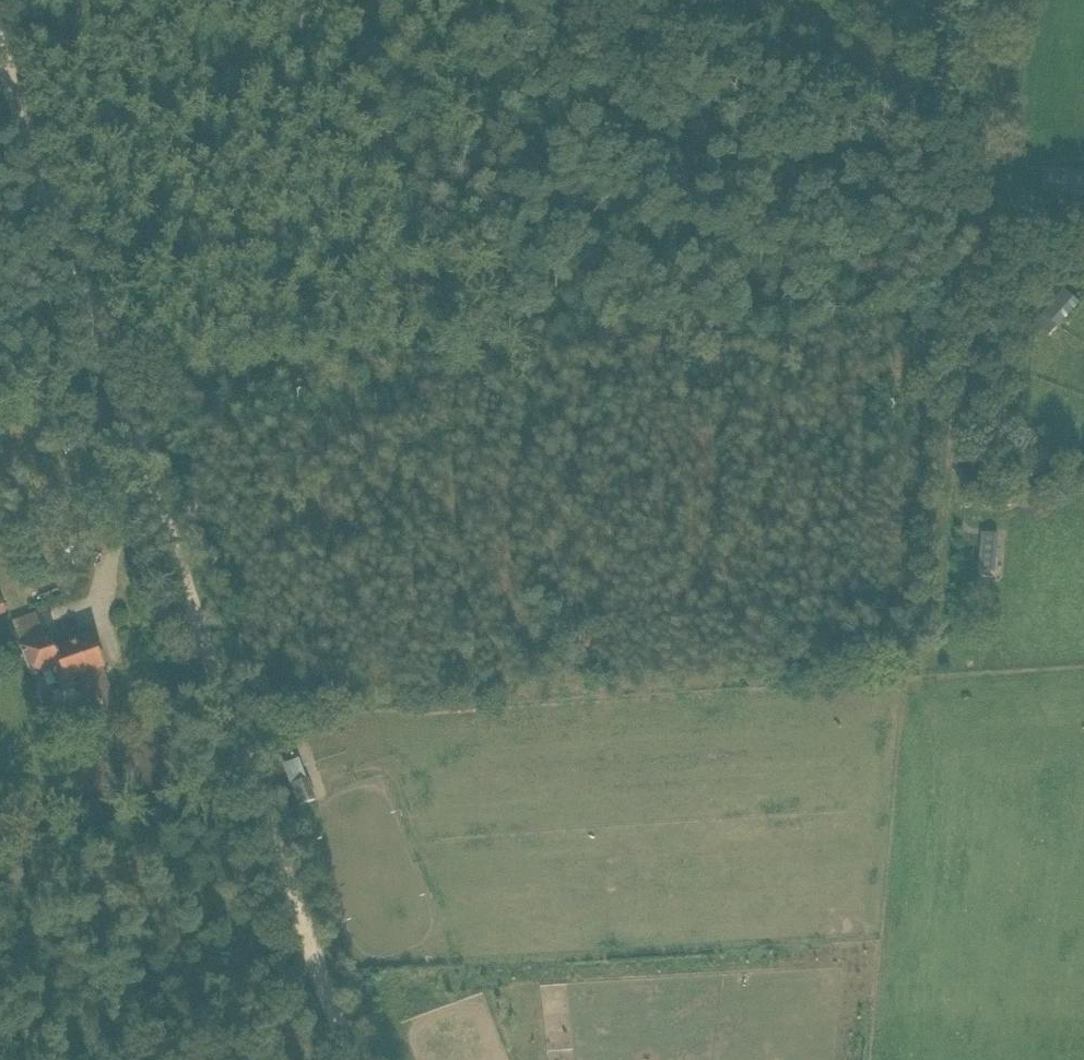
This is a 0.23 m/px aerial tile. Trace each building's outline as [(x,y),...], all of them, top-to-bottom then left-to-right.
[(1050,337),(1080,304),(1064,290),(1035,323),(1050,337)] [(995,577),(999,535),(981,533),(977,576),(995,577)] [(52,634),(31,641),(20,646),(32,677),(61,666),(67,683),(78,679),(97,729),(123,719),(104,670),(105,669),(91,633),(57,647),(52,634)] [(305,783),(296,758),(284,763),(299,804),(313,799),(308,782),(305,783)]
